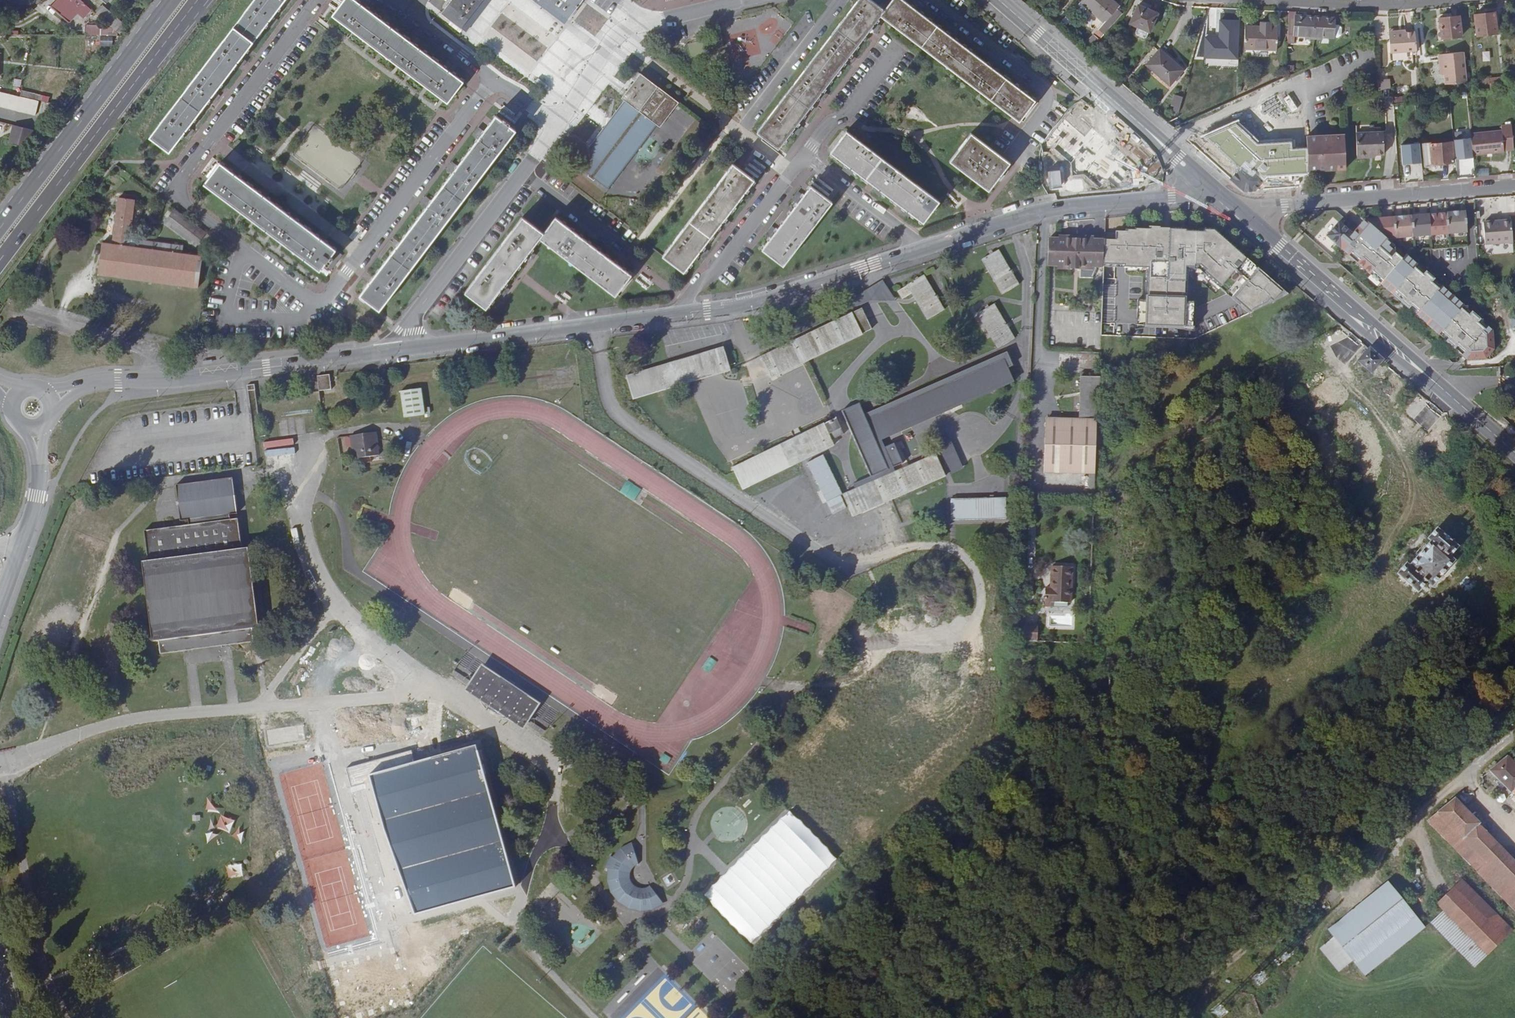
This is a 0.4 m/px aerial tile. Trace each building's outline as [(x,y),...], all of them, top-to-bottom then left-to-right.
[(81,0),(57,0),(51,7),(69,23),(86,4),(81,0)] [(150,137),(170,152),(183,135),(186,137),(190,132),(187,129),(210,100),(212,102),(216,97),(214,95),(236,65),(239,67),(243,62),(240,60),(267,24),(270,26),(274,21),(271,19),(286,0),(254,0),(150,137)] [(357,0),(345,0),(333,15),(448,102),(464,81),(453,73),(455,70),(448,66),(446,68),(424,51),(426,48),(420,44),(418,47),(395,29),(397,26),(391,22),(389,25),(366,7),(368,4),(363,0),(361,3),(357,0)] [(444,5),(447,7),(443,13),(463,29),(486,0),(448,0),(444,5)] [(568,22),(584,1),(583,0),(539,0),(568,22)] [(1018,84),(1016,86),(1011,83),(993,69),(995,66),(990,62),(988,65),(983,61),(953,39),(955,36),(950,32),(948,35),(944,31),(918,12),(921,9),(915,5),(913,8),(909,5),(903,0),(891,0),(883,10),(869,0),(858,0),(756,134),(777,150),(791,132),(794,134),(798,128),(795,126),(817,97),(820,99),(824,94),(822,91),(843,62),(846,64),(850,59),(848,57),(869,28),(872,30),(876,25),(874,23),(880,16),(1019,121),(1038,97),(1027,90),(1018,84)] [(1118,8),(1109,0),(1085,0),(1081,4),(1104,24),(1106,21),(1111,25),(1120,15),(1116,11),(1118,8)] [(1158,13),(1139,5),(1131,23),(1138,26),(1136,32),(1137,35),(1144,39),(1147,37),(1158,13)] [(101,7),(95,13),(115,31),(120,25),(101,7)] [(1295,38),(1297,18),(1297,12),(1290,12),(1288,43),(1295,43),(1295,38)] [(1477,36),(1500,33),(1499,21),(1496,21),(1495,13),(1475,15),(1477,36)] [(1460,17),(1440,18),(1442,39),(1462,37),(1460,17)] [(1316,19),(1297,18),(1295,38),(1307,38),(1307,40),(1315,41),(1316,19)] [(1336,20),(1316,19),(1315,41),(1323,41),(1323,39),(1335,39),(1336,20)] [(1219,35),(1205,34),(1204,58),(1237,59),(1239,21),(1219,20),(1219,35)] [(1270,36),(1271,28),(1271,23),(1261,22),(1261,27),(1247,27),(1245,49),(1277,51),(1278,36),(1270,36)] [(85,27),(85,36),(101,36),(101,27),(85,27)] [(1279,28),(1271,28),(1270,36),(1278,36),(1279,28)] [(1405,30),(1389,32),(1390,53),(1417,50),(1416,32),(1406,33),(1405,30)] [(1159,49),(1146,64),(1169,85),(1183,70),(1159,49)] [(1465,53),(1440,56),(1441,66),(1447,65),(1448,75),(1467,74),(1465,53)] [(657,124),(676,100),(637,70),(618,95),(622,97),(573,161),(605,186),(655,122),(657,124)] [(1379,80),(1380,90),(1391,87),(1390,77),(1379,80)] [(1491,79),(1491,88),(1503,87),(1502,77),(1491,79)] [(21,99),(0,94),(0,108),(17,112),(21,99)] [(34,102),(21,99),(17,112),(31,115),(34,102)] [(41,104),(34,102),(31,115),(37,117),(41,104)] [(1080,102),(1041,145),(1049,195),(1157,182),(1153,158),(1080,102)] [(380,311),(515,133),(508,128),(509,126),(503,121),(501,123),(495,118),(482,136),(479,134),(475,140),(478,142),(455,171),(453,169),(448,174),(451,176),(429,205),(427,203),(422,209),(425,211),(359,296),(380,311)] [(1236,123),(1204,136),(1234,164),(1239,169),(1245,163),(1264,179),(1309,171),(1309,166),(1309,162),(1308,152),(1307,148),(1291,150),(1291,143),(1257,145),(1236,123)] [(34,130),(14,125),(9,145),(28,149),(34,130)] [(939,202),(846,132),(831,153),(848,166),(846,169),(852,173),(854,170),(877,188),(875,190),(880,194),(882,192),(906,209),(904,212),(909,217),(911,214),(923,223),(939,202)] [(1355,135),(1358,157),(1375,156),(1384,154),(1382,132),(1355,135)] [(1503,132),(1471,134),(1473,156),(1505,153),(1503,132)] [(995,153),(971,134),(949,162),(989,192),(1010,164),(995,153)] [(1345,135),(1306,138),(1307,148),(1308,152),(1309,162),(1309,166),(1309,171),(1347,169),(1345,135)] [(1433,164),(1453,162),(1453,151),(1450,151),(1449,144),(1431,146),(1431,143),(1422,144),(1424,168),(1433,167),(1433,164)] [(11,171),(19,160),(14,156),(5,167),(11,171)] [(1487,156),(1476,156),(1476,170),(1487,170),(1487,156)] [(221,163),(204,185),(319,272),(336,251),(322,241),(325,237),(320,234),(317,236),(294,219),(297,216),(292,212),(289,215),(266,197),(269,194),(263,190),(260,192),(238,176),(241,173),(235,169),(232,172),(221,163)] [(1234,164),(1225,174),(1245,191),(1255,190),(1264,179),(1245,163),(1239,169),(1234,164)] [(115,165),(111,172),(121,177),(125,169),(115,165)] [(753,182),(732,166),(662,258),(683,274),(697,256),(700,258),(704,253),(701,251),(719,227),(721,229),(725,225),(722,222),(740,199),(742,201),(747,196),(744,194),(753,182)] [(1042,185),(1040,178),(1031,180),(1033,187),(1042,185)] [(784,265),(832,203),(811,187),(802,199),(799,197),(795,202),(798,204),(775,234),(772,232),(768,237),(771,239),(763,249),(784,265)] [(113,246),(109,277),(198,289),(203,258),(182,256),(184,249),(138,242),(136,249),(129,248),(135,201),(120,199),(113,246)] [(174,209),(164,221),(194,245),(205,233),(174,209)] [(1396,239),(1467,233),(1465,212),(1365,219),(1354,235),(1340,223),(1328,237),(1342,250),(1343,249),(1467,360),(1486,359),(1494,348),(1491,330),(1391,243),(1396,239)] [(544,234),(541,238),(615,295),(631,274),(613,260),(615,258),(610,254),(608,256),(579,234),(581,232),(576,228),(574,230),(557,217),(544,234)] [(541,238),(544,234),(523,218),(466,292),(487,308),(501,290),(504,293),(507,287),(504,285),(515,271),(527,256),(530,258),(534,252),(531,250),(541,238)] [(1484,223),(1486,243),(1513,241),(1511,218),(1492,220),(1492,223),(1484,223)] [(1115,241),(1104,241),(1103,262),(1126,263),(1126,266),(1147,267),(1145,325),(1185,326),(1187,265),(1196,265),(1251,313),(1289,294),(1214,228),(1150,226),(1151,229),(1137,228),(1137,230),(1126,230),(1126,232),(1116,232),(1115,241)] [(1048,238),(1047,266),(1057,266),(1071,266),(1071,270),(1075,270),(1076,266),(1102,268),(1103,262),(1104,241),(1093,240),(1077,239),(1072,239),(1058,238),(1048,238)] [(99,275),(109,277),(113,246),(103,244),(99,275)] [(982,259),(1003,294),(1020,284),(999,249),(982,259)] [(911,292),(928,320),(945,310),(924,275),(898,290),(902,298),(911,292)] [(885,281),(850,296),(856,309),(891,293),(885,281)] [(994,304),(977,315),(997,349),(1015,339),(994,304)] [(852,313),(760,357),(771,379),(862,336),(862,334),(872,330),(862,309),(852,314),(852,313)] [(723,347),(627,376),(633,399),(731,370),(723,347)] [(1371,372),(1381,360),(1370,350),(1360,362),(1371,372)] [(878,441),(1013,382),(1003,360),(956,380),(954,375),(941,381),(944,386),(870,418),(876,431),(874,432),(868,419),(852,426),(872,471),(888,464),(878,441)] [(331,387),(330,373),(317,375),(317,376),(318,389),(331,387)] [(1047,418),(1045,472),(1090,472),(1095,472),(1098,375),(1079,375),(1080,419),(1047,418)] [(400,391),(404,417),(425,414),(421,388),(400,391)] [(732,468),(743,491),(835,446),(832,440),(843,434),(836,418),(732,468)] [(350,435),(354,459),(379,456),(376,432),(350,435)] [(938,439),(949,473),(962,469),(951,435),(938,439)] [(848,508),(824,454),(807,462),(831,515),(848,508)] [(890,501),(946,476),(936,454),(843,495),(853,517),(890,501)] [(203,481),(175,485),(179,520),(187,519),(188,525),(143,531),(147,561),(196,554),(241,547),(237,518),(232,519),(228,519),(228,516),(228,514),(236,513),(232,485),(232,478),(203,481)] [(953,501),(953,520),(1006,522),(1006,503),(953,501)] [(895,513),(884,518),(889,529),(900,525),(895,513)] [(1459,546),(1437,528),(1428,538),(1432,541),(1409,567),(1406,564),(1397,574),(1419,593),(1427,583),(1432,588),(1455,560),(1451,556),(1459,546)] [(1046,586),(1045,600),(1054,601),(1072,601),(1073,566),(1052,565),(1051,586),(1046,586)] [(253,602),(248,603),(252,628),(257,627),(253,602)] [(248,603),(153,613),(157,639),(187,635),(224,631),(252,628),(248,603)] [(392,609),(388,615),(398,621),(402,616),(392,609)] [(398,621),(388,615),(383,622),(394,629),(398,621)] [(1038,624),(1021,624),(1020,640),(1037,640),(1038,624)] [(451,675),(542,736),(557,713),(465,652),(450,674),(451,675)] [(909,687),(918,695),(920,690),(914,684),(909,687)] [(1017,733),(1016,752),(1027,752),(1028,734),(1017,733)] [(414,763),(371,776),(372,781),(412,916),(512,886),(473,745),(414,763)] [(371,776),(414,763),(411,750),(346,768),(351,787),(372,781),(371,776)] [(1506,757),(1490,771),(1512,793),(1514,791),(1514,792),(1514,765),(1506,757)] [(1456,798),(1438,812),(1464,839),(1478,825),(1480,824),(1456,798)] [(751,943),(839,858),(791,809),(703,894),(751,943)] [(1427,821),(1457,852),(1467,842),(1464,839),(1438,812),(1427,821)] [(232,832),(236,819),(220,814),(216,828),(232,832)] [(722,822),(711,824),(703,832),(701,843),(706,853),(716,858),(727,857),(735,849),(737,838),(732,828),(722,822)] [(1464,839),(1467,842),(1487,863),(1488,863),(1496,871),(1509,857),(1478,825),(1464,839)] [(1478,873),(1514,911),(1514,862),(1509,857),(1496,871),(1488,863),(1487,863),(1467,842),(1457,852),(1478,873)] [(630,864),(637,861),(630,844),(621,849),(613,857),(609,856),(604,869),(608,870),(608,881),(611,893),(619,902),(629,909),(640,910),(651,909),(662,904),(650,891),(646,893),(639,893),(634,891),(630,888),(626,884),(625,877),(625,872),(627,868),(630,864)] [(638,865),(637,861),(630,864),(627,868),(625,872),(625,877),(626,884),(630,888),(634,891),(639,893),(646,893),(650,891),(647,887),(642,888),(636,887),(632,883),(630,880),(630,873),(633,868),(636,866),(638,865)] [(1509,931),(1462,880),(1437,903),(1444,911),(1431,923),(1474,966),(1509,931)] [(1365,975),(1423,928),(1387,883),(1329,931),(1334,938),(1321,949),(1338,971),(1352,960),(1365,975)]
